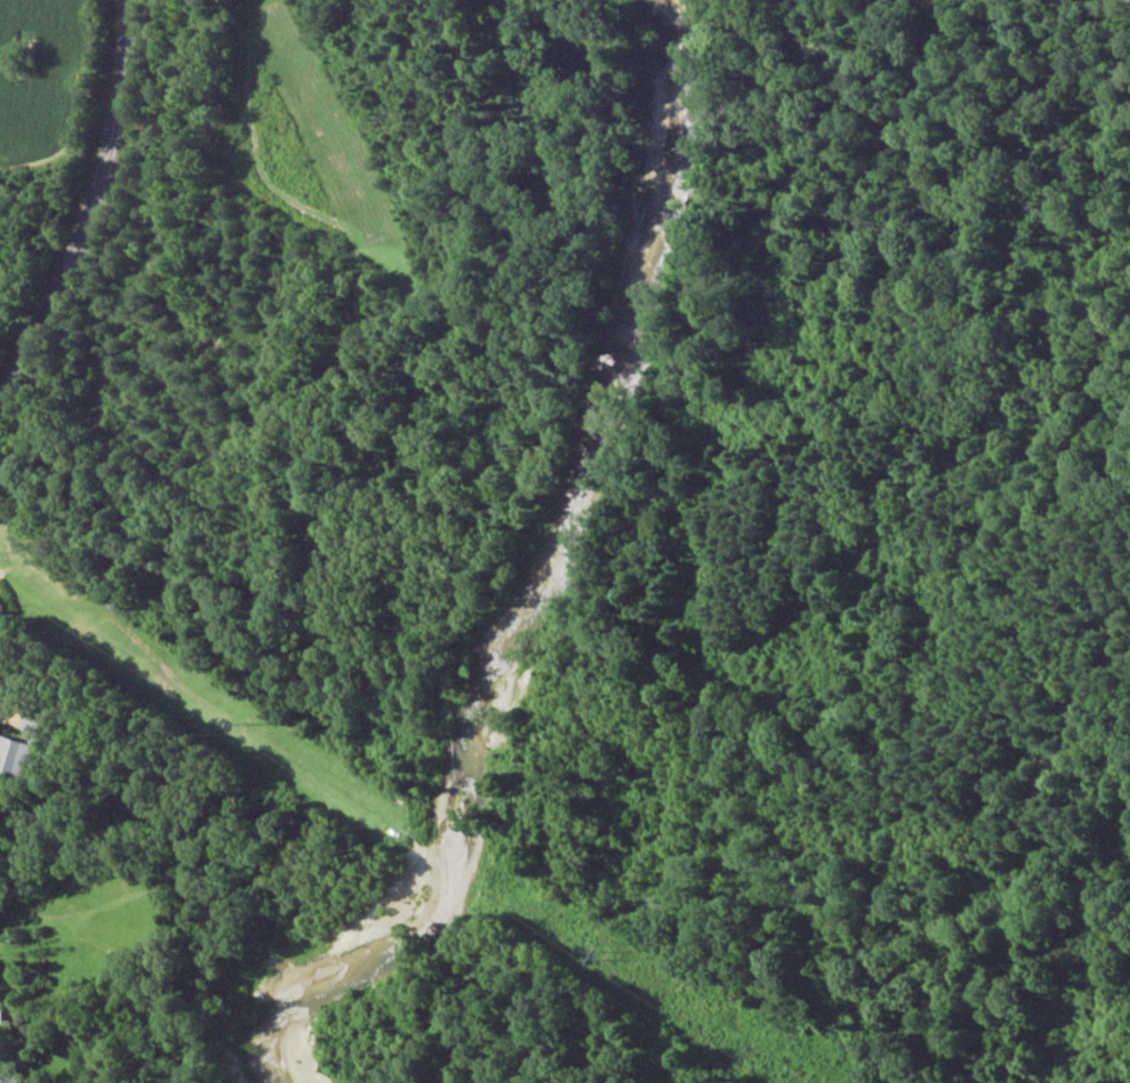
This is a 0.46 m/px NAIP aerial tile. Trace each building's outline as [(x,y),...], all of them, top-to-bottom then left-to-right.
[(33,781),(48,721),(32,717),(28,731),(34,733),(32,742),(2,734),(0,740),(0,772),(33,781)]
